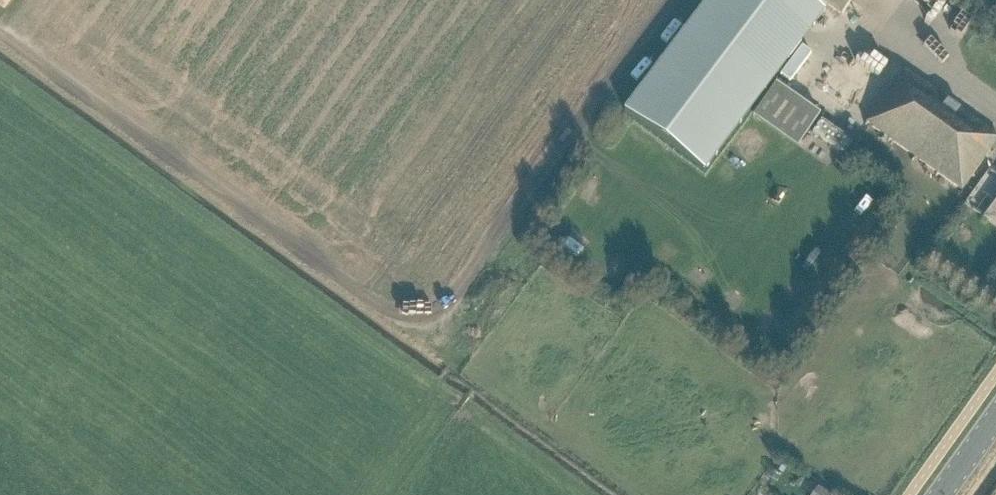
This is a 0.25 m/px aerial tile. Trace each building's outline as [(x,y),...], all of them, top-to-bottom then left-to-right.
[(625,113),(704,173),(826,14),(807,0),(711,0),(625,113)] [(840,18),(854,0),(817,0),(840,18)] [(867,126),(961,194),(995,145),(995,138),(905,73),(867,126)] [(775,84),(752,116),(797,148),(820,114),(775,84)] [(839,153),(848,140),(821,121),(812,134),(839,153)] [(984,219),(995,228),(995,202),(984,219)]
